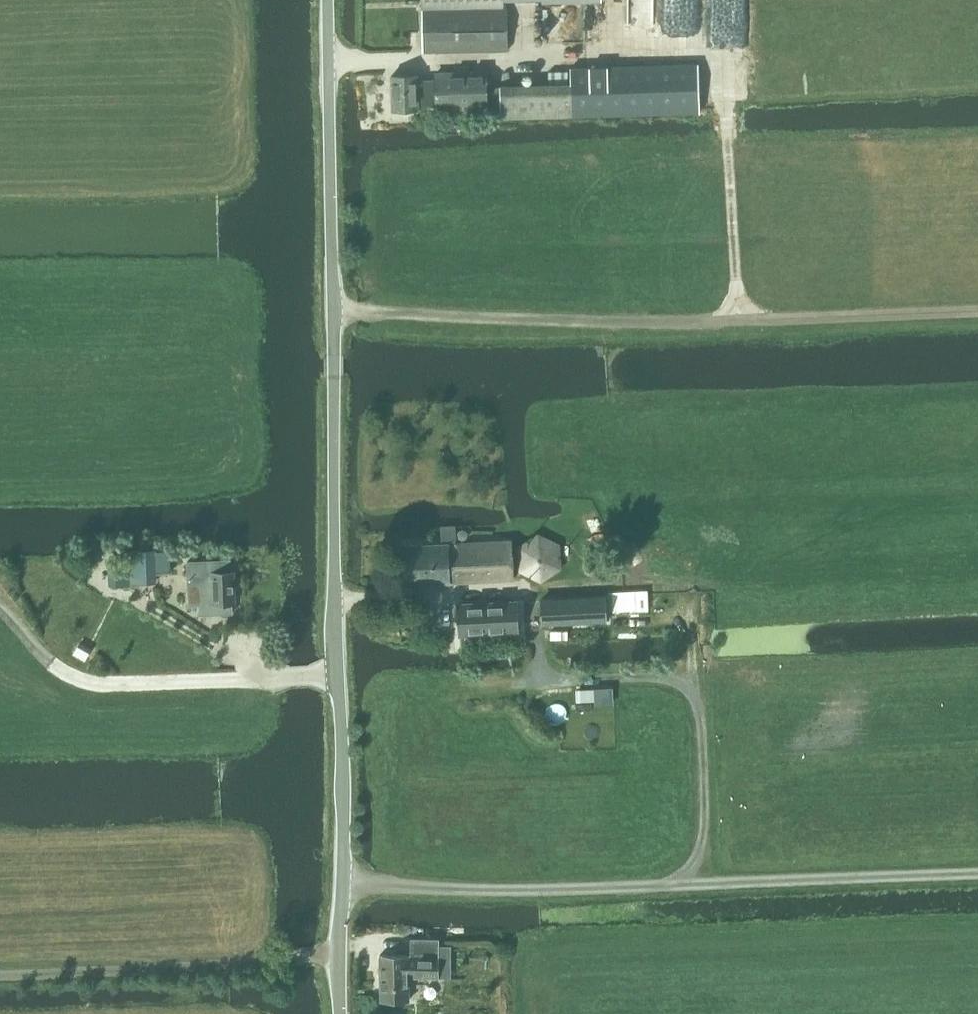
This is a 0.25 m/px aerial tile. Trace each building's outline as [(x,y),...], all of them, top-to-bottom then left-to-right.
[(424,8),(424,52),(509,50),(508,7),(505,7),(505,0),(522,0),(424,0),(424,8)] [(502,87),(491,88),(493,117),(503,117),(503,118),(700,112),(699,97),(698,65),(572,69),(572,85),(502,87)] [(414,75),(392,76),(393,109),(419,109),(419,108),(437,108),(487,106),(486,72),(436,74),(436,88),(419,88),(418,75),(414,75)] [(512,540),(457,543),(456,526),(441,527),(442,543),(406,545),(408,585),(450,583),(450,582),(514,578),(512,540)] [(130,550),(132,582),(157,581),(156,549),(130,550)] [(231,560),(188,562),(190,605),(200,605),(200,614),(233,613),(232,603),(236,603),(235,571),(231,571),(231,560)] [(459,604),(461,635),(518,632),(516,601),(459,604)] [(412,955),(381,955),(382,1000),(410,1000),(410,986),(409,977),(417,977),(420,977),(440,977),(439,946),(439,941),(439,940),(439,938),(424,938),(420,938),(411,938),(411,939),(412,955)]
